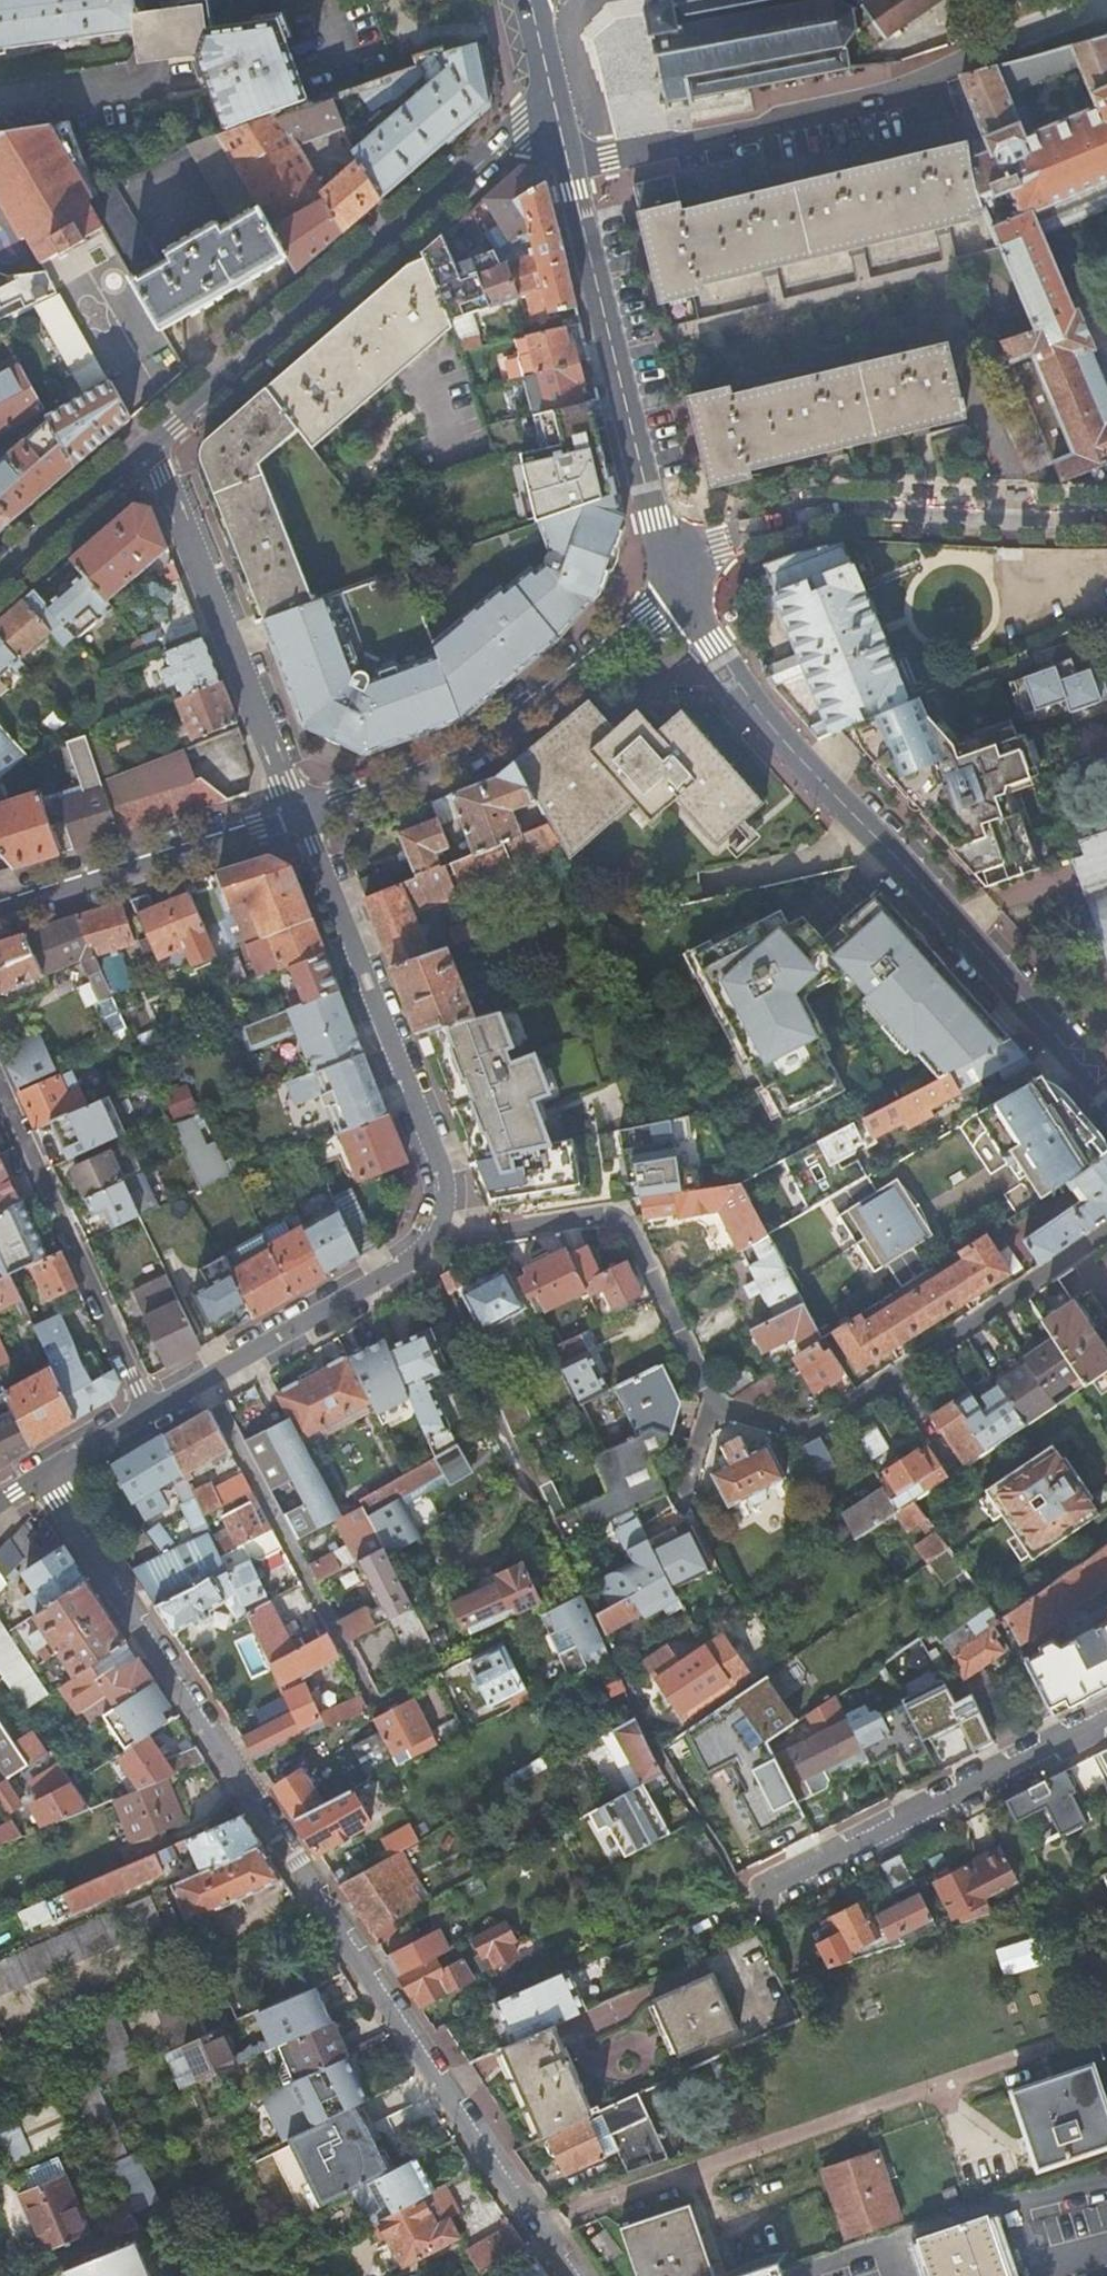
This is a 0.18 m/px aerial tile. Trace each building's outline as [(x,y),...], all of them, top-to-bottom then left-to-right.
[(161,60),(159,44),(156,22),(155,16),(148,17),(140,18),(140,13),(136,13),(134,0),(0,0),(0,51),(137,32),(141,63),(152,62),(161,60)] [(837,0),(699,0),(700,1),(674,6),(673,1),(672,2),(671,1),(671,0),(662,0),(661,1),(660,2),(660,3),(660,4),(660,5),(660,8),(652,9),(651,5),(647,6),(647,12),(642,13),(642,17),(647,16),(650,34),(646,35),(646,38),(651,38),(655,58),(659,79),(654,80),(654,83),(659,83),(662,101),(658,102),(659,106),(662,105),(663,108),(665,108),(666,111),(670,110),(669,105),(689,102),(689,107),(694,106),(693,101),(718,96),(719,101),(722,100),(722,96),(728,94),(744,91),(745,95),(749,95),(748,90),(759,88),(771,86),(772,90),(776,90),(775,85),(798,81),(799,85),(802,85),(801,80),(825,76),(825,81),(829,80),(828,76),(847,72),(848,77),(852,76),(850,70),(855,70),(854,66),(851,67),(846,47),(855,34),(860,34),(859,31),(856,31),(853,13),(855,11),(854,9),(850,10),(838,1),(837,0)] [(884,41),(943,0),(854,0),(884,41)] [(182,5),(183,12),(205,9),(208,33),(216,32),(212,1),(182,5)] [(960,27),(948,3),(935,11),(946,32),(947,32),(960,27)] [(159,44),(161,60),(198,55),(225,133),(302,106),(289,70),(295,67),(285,40),(279,22),(259,25),(216,32),(208,33),(205,9),(183,12),(155,16),(156,22),(159,44)] [(258,19),(259,25),(279,22),(285,40),(292,38),(285,15),(258,19)] [(1061,484),(1106,466),(1106,391),(1090,351),(1092,350),(1077,314),(1075,315),(1043,237),(1034,217),(1106,185),(1106,40),(1106,38),(1073,48),(1093,95),(1018,128),(995,69),(962,78),(972,111),(985,142),(990,155),(972,163),(973,170),(976,183),(979,199),(982,205),(1010,194),(1020,219),(993,231),(1036,334),(1002,345),(1009,364),(1032,355),(1075,456),(1053,466),(1061,484)] [(359,162),(382,201),(439,152),(462,132),(467,128),(491,107),(486,87),(478,50),(477,47),(445,56),(441,47),(415,60),(416,69),(361,89),(369,102),(377,98),(380,105),(384,105),(388,101),(393,100),(422,74),(428,85),(352,151),(359,162)] [(478,50),(486,87),(499,85),(490,47),(478,50)] [(945,48),(948,60),(955,60),(956,60),(953,47),(945,48)] [(1017,63),(1028,60),(1026,52),(1015,55),(1017,63)] [(289,70),(302,106),(309,104),(295,67),(289,70)] [(287,259),(297,275),(343,235),(382,201),(359,162),(323,192),(298,145),(323,136),(323,138),(345,130),(334,98),(332,96),(309,104),(302,106),(225,133),(223,134),(222,134),(216,137),(255,205),(258,209),(287,259)] [(103,229),(87,201),(96,196),(87,173),(67,124),(0,134),(0,204),(22,241),(27,238),(41,264),(43,263),(59,254),(61,258),(88,242),(86,238),(103,229)] [(213,133),(187,145),(230,219),(255,205),(216,137),(222,134),(219,130),(213,133)] [(967,149),(972,163),(990,155),(985,142),(967,149)] [(653,267),(662,305),(701,295),(700,287),(969,220),(967,215),(983,208),(982,205),(979,199),(976,183),(973,170),(972,163),(967,149),(966,146),(682,214),(673,178),(634,187),(653,267)] [(502,185),(483,202),(510,246),(497,254),(502,268),(503,269),(508,268),(519,300),(525,299),(531,320),(576,310),(564,259),(546,186),(537,171),(520,169),(502,185)] [(1034,217),(1043,237),(1106,209),(1106,185),(1034,217)] [(103,229),(162,332),(184,319),(238,287),(251,280),(287,259),(258,209),(222,230),(217,222),(165,253),(169,260),(152,270),(138,246),(145,241),(114,187),(96,198),(96,196),(87,201),(103,229)] [(983,208),(993,231),(1020,219),(1010,194),(982,205),(983,208)] [(478,231),(466,216),(459,222),(471,237),(478,231)] [(461,283),(441,238),(423,254),(451,323),(519,300),(508,268),(503,269),(502,268),(475,277),(466,281),(461,283)] [(466,281),(475,277),(458,244),(451,246),(466,281)] [(453,329),(451,323),(423,254),(397,276),(325,339),(266,391),(298,431),(313,451),(394,380),(453,329)] [(251,280),(238,287),(240,292),(253,284),(251,280)] [(50,421),(76,468),(104,444),(131,420),(125,410),(60,295),(36,306),(71,370),(79,382),(87,396),(79,400),(76,394),(70,398),(74,404),(48,418),(50,421)] [(564,329),(532,336),(513,341),(522,378),(579,365),(574,344),(568,345),(564,329)] [(733,400),(731,392),(691,401),(712,489),(751,479),(749,470),(826,453),(828,461),(837,459),(844,457),(843,449),(913,433),(914,440),(923,438),(931,437),(930,428),(964,420),(963,414),(968,413),(965,402),(960,404),(948,348),(733,400)] [(45,411),(15,357),(0,364),(0,371),(3,376),(0,377),(0,435),(45,411)] [(584,386),(579,365),(522,378),(531,416),(582,404),(578,387),(584,386)] [(68,388),(79,382),(71,370),(60,375),(68,388)] [(298,431),(266,391),(207,443),(204,446),(202,450),(202,453),(201,458),(201,461),(263,621),(313,603),(259,466),(298,431)] [(582,404),(531,416),(540,450),(520,455),(529,492),(521,494),(528,520),(535,518),(537,524),(541,523),(547,521),(613,497),(618,495),(614,478),(609,480),(590,402),(582,404)] [(125,410),(131,420),(138,413),(133,405),(125,410)] [(1030,411),(1003,422),(1011,440),(1014,438),(1021,453),(1035,447),(1038,456),(1021,463),(1027,476),(1052,465),(1030,411)] [(76,468),(50,421),(0,464),(0,508),(13,523),(43,496),(76,468)] [(500,591),(455,629),(458,632),(449,640),(434,645),(439,659),(453,693),(471,686),(479,707),(503,688),(516,676),(511,671),(523,660),(528,666),(550,649),(560,640),(593,602),(598,589),(604,590),(609,576),(609,574),(604,573),(613,549),(618,551),(618,550),(624,534),(618,533),(623,519),(618,495),(613,497),(547,521),(553,537),(546,539),(552,555),(547,558),(546,561),(546,566),(534,577),(531,573),(502,596),(500,591)] [(134,506),(71,561),(84,575),(100,594),(103,598),(107,603),(167,552),(159,534),(150,510),(134,506)] [(13,523),(0,508),(0,534),(13,523)] [(547,521),(541,523),(546,539),(553,537),(547,521)] [(865,718),(861,708),(876,703),(880,712),(903,703),(907,701),(843,545),(829,547),(815,550),(799,555),(784,559),(772,564),(764,567),(799,655),(763,670),(768,680),(772,689),(807,675),(826,722),(831,732),(865,718)] [(613,549),(604,573),(609,574),(609,576),(610,576),(616,569),(619,562),(620,550),(618,550),(618,551),(613,549)] [(100,594),(84,575),(46,608),(66,631),(90,612),(99,622),(113,609),(107,603),(103,598),(100,594)] [(830,588),(825,576),(808,582),(813,595),(830,588)] [(199,634),(179,584),(148,596),(168,646),(199,634)] [(604,590),(598,589),(593,602),(604,590)] [(33,594),(7,617),(0,622),(0,639),(24,666),(28,662),(24,657),(50,635),(64,649),(74,641),(66,631),(46,608),(33,594)] [(313,603),(263,621),(296,709),(311,716),(305,728),(321,736),(327,723),(352,735),(346,748),(362,755),(368,743),(383,750),(461,721),(463,720),(453,693),(439,659),(399,673),(381,680),(371,684),(368,677),(365,675),(359,674),(355,676),(351,665),(343,645),(327,599),(313,603)] [(455,629),(434,645),(449,640),(458,632),(455,629)] [(0,639),(0,679),(11,670),(18,677),(27,669),(24,666),(0,639)] [(158,639),(143,645),(151,654),(162,649),(158,639)] [(211,662),(202,639),(165,654),(183,700),(220,685),(211,662)] [(343,645),(351,665),(355,664),(348,644),(343,645)] [(151,654),(143,645),(123,653),(126,663),(151,654)] [(511,671),(516,676),(528,666),(523,660),(511,671)] [(1099,669),(1077,676),(1071,661),(1055,666),(1056,668),(1014,683),(1025,716),(1066,702),(1070,714),(1106,701),(1106,692),(1099,669)] [(115,675),(112,669),(103,672),(101,680),(115,675)] [(397,669),(379,675),(381,680),(399,673),(397,669)] [(220,685),(183,700),(173,704),(173,707),(172,708),(172,711),(179,708),(193,742),(236,726),(229,709),(220,685)] [(453,693),(463,720),(479,707),(471,686),(453,693)] [(1012,727),(955,747),(926,714),(919,698),(908,703),(907,701),(831,732),(832,735),(846,729),(848,731),(859,725),(871,753),(868,754),(907,798),(909,797),(912,794),(926,810),(923,812),(921,814),(987,888),(1039,870),(1019,814),(1013,816),(1005,794),(1009,786),(1030,779),(1016,738),(1012,727)] [(549,826),(560,848),(568,861),(636,806),(653,824),(682,801),(723,849),(767,812),(684,715),(658,737),(638,714),(615,732),(589,702),(546,737),(514,763),(536,803),(549,826)] [(861,708),(865,718),(880,712),(876,703),(861,708)] [(955,747),(1012,727),(1010,721),(950,741),(955,747)] [(809,730),(818,740),(831,732),(826,722),(809,730)] [(859,725),(848,731),(868,754),(871,753),(859,725)] [(14,869),(39,861),(59,855),(43,804),(28,758),(0,729),(0,853),(14,869)] [(1025,735),(1016,738),(1030,779),(1039,776),(1036,768),(1027,743),(1025,735)] [(87,738),(86,737),(66,745),(82,795),(69,799),(59,802),(58,802),(57,800),(43,804),(59,855),(88,846),(120,836),(102,784),(87,738)] [(1041,766),(1033,742),(1027,743),(1036,768),(1041,766)] [(186,752),(102,784),(120,836),(180,817),(229,802),(203,780),(198,781),(186,752)] [(1097,761),(1106,792),(1106,757),(1097,761)] [(536,803),(514,763),(495,779),(451,796),(475,854),(476,856),(522,837),(513,813),(536,803)] [(1011,793),(1033,786),(1030,779),(1009,786),(1005,794),(1013,816),(1019,814),(1011,793)] [(59,802),(69,799),(66,791),(57,794),(59,802)] [(923,812),(926,810),(912,794),(909,797),(911,798),(910,800),(909,801),(909,803),(909,804),(909,806),(910,808),(911,809),(912,810),(913,811),(915,812),(917,812),(918,812),(920,811),(921,810),(923,812)] [(415,814),(419,826),(436,819),(432,808),(415,814)] [(399,835),(415,878),(440,868),(435,854),(449,849),(437,819),(436,819),(419,826),(399,835)] [(379,935),(392,968),(428,955),(421,936),(425,934),(423,926),(417,928),(412,914),(456,897),(515,875),(512,867),(560,848),(549,826),(522,837),(476,856),(475,854),(454,862),(440,868),(415,878),(393,887),(364,899),(379,935)] [(1081,845),(1085,862),(1075,866),(1091,915),(1106,961),(1106,836),(1081,845)] [(246,946),(310,922),(289,869),(269,859),(220,874),(218,875),(230,906),(248,899),(254,916),(237,923),(246,946)] [(358,882),(364,899),(393,887),(386,871),(358,882)] [(520,899),(515,887),(487,898),(492,910),(520,899)] [(886,901),(881,895),(843,930),(849,938),(850,937),(845,931),(868,911),(876,904),(877,903),(913,945),(920,939),(896,912),(886,901)] [(130,903),(137,918),(147,940),(153,954),(156,962),(183,950),(191,967),(215,957),(189,896),(155,911),(149,897),(130,903)] [(248,899),(230,906),(237,923),(254,916),(248,899)] [(968,1065),(1012,1042),(972,998),(966,990),(920,939),(913,945),(877,903),(876,904),(885,915),(878,921),(868,911),(845,931),(850,937),(849,938),(833,952),(803,919),(789,927),(767,938),(760,925),(714,949),(697,958),(752,1064),(764,1087),(766,1090),(768,1088),(782,1116),(786,1123),(845,1092),(823,1051),(830,1048),(818,1023),(816,1023),(809,1026),(795,998),(798,989),(826,974),(832,981),(835,983),(849,970),(871,995),(868,997),(872,1001),(914,1048),(917,1053),(923,1047),(929,1042),(938,1053),(950,1074),(968,1065)] [(885,915),(876,904),(868,911),(878,921),(885,915)] [(100,912),(77,919),(101,973),(108,970),(102,955),(109,953),(116,951),(134,945),(120,906),(100,912)] [(789,927),(781,912),(714,948),(711,942),(685,956),(695,976),(696,975),(744,1068),(752,1064),(697,958),(714,949),(760,925),(767,938),(789,927)] [(517,919),(519,925),(536,919),(534,913),(517,919)] [(23,936),(42,978),(80,962),(88,978),(101,973),(77,919),(48,928),(23,936)] [(290,968),(323,955),(318,942),(310,922),(246,946),(259,980),(290,968)] [(473,926),(478,939),(487,936),(483,922),(473,926)] [(449,933),(455,947),(478,939),(473,926),(472,924),(449,933)] [(0,943),(0,996),(42,978),(23,936),(0,943)] [(153,954),(147,940),(141,942),(144,953),(145,957),(153,954)] [(405,1003),(418,1034),(428,1031),(474,1019),(447,950),(447,949),(428,955),(392,968),(405,1003)] [(150,968),(153,967),(157,964),(156,962),(153,954),(145,957),(150,968)] [(291,1009),(337,990),(332,977),(323,955),(290,968),(300,994),(288,1000),(291,1009)] [(219,965),(231,992),(248,985),(237,959),(219,965)] [(164,993),(169,991),(157,964),(153,967),(164,993)] [(101,973),(88,978),(94,991),(106,985),(101,973)] [(832,981),(826,974),(798,989),(795,998),(809,1026),(816,1023),(806,1001),(808,994),(832,981)] [(302,1037),(316,1072),(362,1053),(352,1027),(337,990),(291,1009),(299,1028),(302,1037)] [(914,1048),(872,1001),(865,1007),(907,1054),(913,1049),(940,1079),(944,1077),(933,1057),(923,1047),(917,1053),(914,1048)] [(513,1047),(499,1012),(474,1019),(428,1031),(429,1033),(435,1032),(442,1051),(436,1054),(437,1055),(448,1085),(449,1087),(455,1084),(463,1104),(457,1107),(457,1108),(469,1138),(470,1139),(477,1136),(485,1159),(469,1162),(477,1182),(482,1195),(483,1198),(484,1200),(487,1207),(524,1201),(534,1199),(563,1194),(581,1191),(579,1176),(573,1140),(550,1144),(543,1125),(533,1100),(541,1097),(550,1094),(549,1092),(542,1074),(535,1055),(513,1064),(507,1049),(513,1047)] [(116,1045),(130,1039),(123,1024),(109,1030),(116,1045)] [(297,1039),(302,1037),(299,1028),(294,1031),(297,1039)] [(442,1051),(435,1032),(429,1033),(429,1036),(428,1036),(428,1038),(428,1040),(428,1043),(429,1046),(430,1048),(431,1050),(431,1051),(433,1053),(434,1054),(435,1056),(437,1055),(436,1054),(442,1051)] [(1012,1042),(968,1065),(950,1074),(944,1077),(940,1079),(865,1119),(874,1138),(905,1122),(908,1128),(932,1115),(929,1109),(960,1093),(964,1101),(985,1091),(979,1080),(1000,1070),(1004,1079),(1032,1065),(1027,1059),(1012,1042)] [(938,1053),(929,1042),(923,1047),(933,1057),(944,1077),(950,1074),(938,1053)] [(3,1061),(16,1090),(50,1075),(36,1046),(3,1061)] [(362,1053),(316,1072),(290,1082),(299,1106),(326,1095),(334,1117),(335,1117),(381,1100),(380,1099),(377,1092),(362,1053)] [(128,1070),(135,1086),(149,1080),(143,1068),(141,1063),(128,1070)] [(549,1071),(542,1074),(549,1092),(557,1089),(549,1071)] [(25,1109),(35,1130),(51,1124),(87,1107),(80,1091),(79,1092),(70,1073),(19,1096),(25,1109)] [(1106,1150),(1106,1148),(1042,1075),(1035,1081),(974,1116),(1010,1169),(1016,1178),(1025,1187),(1030,1191),(1034,1188),(1041,1198),(1066,1180),(1106,1150)] [(137,1116),(143,1128),(154,1123),(165,1118),(149,1080),(135,1086),(124,1091),(126,1095),(132,1092),(141,1114),(137,1116)] [(88,1107),(103,1100),(96,1084),(80,1091),(87,1107),(88,1107)] [(463,1104),(455,1084),(449,1087),(448,1085),(447,1085),(447,1087),(447,1089),(447,1092),(448,1095),(449,1098),(450,1100),(451,1103),(453,1105),(454,1107),(456,1108),(457,1108),(457,1107),(463,1104)] [(766,1090),(764,1087),(756,1091),(772,1122),(782,1116),(768,1088),(766,1090)] [(541,1097),(533,1100),(543,1125),(551,1121),(541,1097)] [(387,1116),(381,1100),(335,1117),(341,1133),(387,1116)] [(162,1107),(171,1127),(185,1122),(176,1101),(162,1107)] [(87,1107),(51,1124),(57,1138),(55,1141),(57,1147),(61,1147),(64,1152),(101,1135),(88,1107),(87,1107)] [(405,1163),(387,1116),(341,1133),(360,1180),(405,1163)] [(207,1130),(202,1117),(193,1121),(199,1133),(207,1130)] [(688,1117),(619,1131),(624,1159),(627,1176),(628,1184),(638,1182),(641,1200),(700,1191),(697,1171),(678,1168),(674,1146),(691,1138),(688,1117)] [(165,1118),(154,1123),(171,1161),(183,1156),(171,1130),(165,1118)] [(864,1144),(867,1149),(877,1144),(874,1138),(865,1119),(783,1162),(808,1210),(815,1206),(824,1201),(827,1199),(864,1178),(856,1162),(842,1170),(838,1163),(855,1153),(856,1147),(864,1144)] [(214,1145),(206,1149),(199,1133),(193,1121),(171,1130),(183,1156),(193,1180),(199,1191),(224,1180),(229,1178),(214,1145)] [(485,1159),(477,1136),(470,1139),(469,1138),(468,1138),(468,1141),(469,1144),(470,1146),(470,1149),(470,1151),(470,1154),(469,1156),(469,1157),(469,1159),(469,1160),(469,1162),(485,1159)] [(327,1150),(323,1141),(308,1147),(312,1157),(327,1150)] [(110,1155),(123,1183),(138,1177),(125,1148),(110,1155)] [(1106,1221),(1106,1150),(1066,1180),(1071,1186),(1072,1186),(1082,1200),(1024,1240),(1041,1265),(1106,1221)] [(72,1172),(85,1200),(123,1183),(110,1155),(72,1172)] [(0,1163),(0,1203),(15,1196),(0,1163)] [(583,1175),(579,1176),(581,1191),(563,1194),(565,1201),(587,1197),(583,1175)] [(235,1176),(224,1180),(232,1195),(242,1191),(235,1176)] [(912,1249),(932,1236),(896,1179),(875,1192),(866,1177),(864,1178),(827,1199),(873,1274),(885,1266),(900,1289),(927,1272),(912,1249)] [(184,1183),(190,1196),(195,1193),(199,1191),(193,1180),(184,1183)] [(477,1182),(473,1183),(479,1199),(483,1198),(482,1195),(477,1182)] [(123,1183),(85,1200),(93,1218),(97,1216),(103,1213),(107,1220),(109,1225),(145,1208),(139,1194),(130,1198),(123,1183)] [(736,1241),(742,1251),(768,1237),(766,1234),(741,1185),(700,1191),(641,1200),(644,1219),(677,1214),(679,1219),(735,1210),(748,1234),(736,1241)] [(359,1258),(377,1248),(349,1192),(333,1200),(338,1210),(350,1235),(348,1235),(359,1258)] [(338,1210),(303,1229),(326,1277),(344,1267),(359,1258),(348,1235),(350,1235),(338,1210)] [(103,1213),(97,1216),(100,1223),(107,1220),(103,1213)] [(8,1233),(25,1270),(30,1268),(60,1254),(46,1222),(44,1218),(29,1224),(23,1226),(8,1233)] [(290,1236),(284,1224),(264,1235),(266,1241),(269,1248),(290,1236)] [(271,1252),(292,1297),(312,1286),(326,1277),(303,1229),(290,1236),(269,1248),(271,1252)] [(1009,1274),(985,1235),(980,1238),(960,1251),(966,1261),(865,1324),(859,1315),(847,1323),(835,1331),(858,1369),(1009,1274)] [(792,1283),(768,1237),(742,1251),(740,1252),(770,1307),(776,1318),(803,1304),(792,1283)] [(269,1248),(266,1241),(258,1246),(262,1256),(271,1252),(269,1248)] [(509,1257),(503,1244),(488,1251),(496,1265),(509,1257)] [(571,1259),(566,1250),(526,1270),(528,1275),(520,1279),(528,1296),(537,1293),(545,1309),(586,1291),(571,1259)] [(587,1251),(571,1259),(586,1291),(595,1286),(598,1293),(603,1291),(613,1309),(641,1296),(626,1263),(598,1275),(587,1251)] [(247,1306),(253,1319),(274,1307),(292,1297),(271,1252),(262,1256),(238,1270),(232,1273),(247,1306)] [(70,1275),(60,1254),(30,1268),(46,1301),(75,1287),(70,1275)] [(209,1327),(247,1306),(232,1273),(230,1268),(224,1256),(191,1274),(197,1286),(207,1281),(210,1285),(193,1295),(209,1327)] [(236,1265),(230,1268),(232,1273),(238,1270),(236,1265)] [(464,1284),(457,1269),(442,1277),(449,1293),(464,1284)] [(520,1279),(516,1272),(508,1276),(505,1270),(461,1294),(491,1349),(509,1339),(517,1335),(534,1326),(530,1317),(536,1313),(528,1296),(520,1279)] [(200,1349),(165,1276),(133,1291),(166,1368),(170,1367),(200,1349)] [(0,1281),(0,1305),(19,1297),(10,1277),(0,1281)] [(1086,1292),(1040,1322),(1048,1335),(1052,1340),(1083,1386),(1090,1381),(1105,1371),(1106,1369),(1106,1324),(1086,1292)] [(776,1318),(751,1331),(762,1354),(793,1338),(802,1353),(817,1343),(822,1340),(803,1304),(776,1318)] [(52,1368),(76,1421),(96,1409),(115,1398),(119,1383),(113,1369),(102,1376),(91,1360),(81,1365),(79,1361),(78,1356),(75,1349),(73,1343),(71,1339),(68,1331),(64,1323),(60,1315),(33,1327),(52,1368)] [(397,1369),(435,1457),(456,1445),(427,1380),(446,1371),(429,1332),(388,1349),(397,1369)] [(608,1391),(581,1334),(553,1347),(567,1376),(573,1388),(581,1404),(608,1391)] [(517,1335),(509,1339),(512,1346),(520,1341),(517,1335)] [(1040,1340),(1043,1346),(1052,1340),(1048,1335),(1040,1340)] [(1043,1346),(1024,1359),(1026,1363),(1042,1386),(1048,1395),(1069,1380),(1076,1390),(1083,1386),(1052,1340),(1043,1346)] [(379,1378),(397,1369),(388,1349),(385,1341),(348,1359),(358,1378),(375,1370),(379,1378)] [(816,1389),(845,1372),(831,1349),(823,1352),(817,1343),(802,1353),(795,1357),(795,1361),(803,1374),(805,1373),(816,1389)] [(15,1372),(0,1346),(0,1380),(15,1372)] [(245,1443),(299,1544),(343,1518),(302,1440),(370,1401),(358,1378),(348,1359),(278,1397),(290,1418),(245,1443)] [(1011,1408),(1023,1426),(1054,1405),(1048,1395),(1042,1386),(1026,1363),(995,1383),(1003,1395),(1011,1408)] [(662,1375),(658,1367),(616,1387),(639,1435),(652,1429),(667,1434),(669,1428),(669,1424),(670,1419),(670,1415),(670,1410),(669,1403),(670,1400),(669,1395),(668,1390),(667,1385),(665,1380),(662,1375)] [(10,1404),(31,1451),(32,1450),(31,1446),(51,1435),(76,1421),(52,1368),(5,1394),(10,1404)] [(758,1382),(731,1400),(754,1406),(785,1385),(776,1370),(758,1382)] [(719,1391),(731,1400),(758,1382),(751,1373),(719,1391)] [(557,1396),(573,1388),(567,1376),(551,1384),(557,1396)] [(968,1393),(953,1403),(985,1451),(1023,1426),(1011,1408),(1003,1395),(980,1410),(968,1393)] [(496,1404),(513,1438),(534,1427),(532,1420),(533,1418),(531,1412),(528,1413),(519,1394),(496,1404)] [(985,1451),(953,1403),(932,1417),(965,1466),(985,1451)] [(6,1466),(31,1451),(10,1404),(0,1409),(0,1470),(6,1466)] [(189,1423),(165,1437),(187,1484),(194,1480),(193,1478),(190,1472),(222,1454),(223,1454),(230,1450),(210,1412),(189,1423)] [(872,1424),(854,1435),(868,1462),(887,1449),(872,1424)] [(661,1452),(667,1434),(652,1429),(639,1435),(606,1452),(634,1509),(643,1528),(673,1507),(669,1500),(666,1494),(649,1459),(661,1452)] [(115,1466),(148,1527),(146,1529),(161,1556),(132,1571),(155,1607),(176,1597),(187,1592),(196,1588),(206,1581),(213,1578),(214,1579),(227,1572),(220,1558),(213,1541),(202,1518),(192,1495),(187,1486),(187,1484),(165,1437),(165,1436),(115,1466)] [(766,1488),(784,1479),(768,1446),(749,1456),(740,1438),(721,1448),(730,1466),(712,1475),(728,1507),(748,1497),(755,1503),(766,1498),(766,1488)] [(820,1439),(804,1447),(818,1473),(834,1465),(820,1439)] [(987,1493),(1033,1562),(1100,1517),(1053,1448),(987,1493)] [(944,1449),(934,1456),(944,1471),(948,1477),(958,1470),(944,1449)] [(233,1455),(230,1450),(223,1454),(226,1459),(233,1455)] [(886,1477),(879,1481),(883,1490),(897,1512),(912,1501),(948,1477),(944,1471),(935,1477),(918,1451),(910,1457),(893,1468),(884,1473),(886,1477)] [(893,1468),(910,1457),(905,1451),(889,1462),(893,1468)] [(612,1518),(634,1509),(606,1452),(605,1452),(593,1458),(611,1492),(580,1509),(590,1529),(612,1518)] [(190,1472),(193,1478),(224,1459),(222,1454),(190,1472)] [(408,1473),(377,1491),(386,1506),(443,1473),(435,1457),(408,1473)] [(215,1491),(244,1476),(239,1467),(223,1476),(224,1479),(212,1484),(215,1491)] [(192,1495),(202,1518),(252,1492),(244,1476),(215,1491),(212,1484),(199,1491),(192,1495)] [(195,1482),(187,1486),(192,1495),(199,1491),(195,1482)] [(845,1509),(839,1512),(854,1540),(859,1537),(873,1528),(895,1514),(897,1512),(883,1490),(847,1513),(845,1509)] [(928,1563),(947,1550),(912,1501),(897,1512),(895,1514),(907,1532),(917,1525),(926,1537),(914,1545),(928,1563)] [(222,1518),(237,1549),(265,1534),(250,1503),(222,1518)] [(677,1517),(673,1507),(643,1528),(667,1576),(673,1588),(712,1570),(692,1527),(696,1525),(690,1511),(677,1517)] [(612,1518),(646,1588),(667,1576),(643,1528),(634,1509),(612,1518)] [(310,1566),(319,1583),(357,1562),(384,1547),(367,1513),(338,1526),(348,1545),(335,1552),(332,1546),(326,1549),(329,1555),(310,1566)] [(466,1518),(469,1525),(470,1526),(471,1527),(473,1527),(476,1526),(478,1524),(478,1522),(475,1514),(466,1518)] [(5,1585),(16,1572),(14,1569),(22,1559),(37,1549),(31,1538),(36,1534),(27,1520),(0,1549),(0,1590),(5,1585)] [(879,1537),(873,1528),(859,1537),(862,1543),(865,1547),(879,1537)] [(242,1605),(246,1615),(268,1602),(265,1597),(266,1596),(251,1563),(251,1558),(259,1562),(282,1549),(272,1530),(265,1534),(237,1549),(232,1552),(220,1558),(227,1572),(237,1594),(242,1605)] [(213,1541),(220,1558),(232,1552),(225,1537),(213,1541)] [(854,1540),(847,1545),(850,1550),(862,1543),(859,1537),(854,1540)] [(1005,1616),(1008,1622),(1018,1643),(1034,1632),(1035,1634),(1039,1631),(1038,1631),(1052,1621),(1053,1621),(1056,1620),(1056,1618),(1071,1608),(1072,1609),(1075,1607),(1075,1606),(1084,1599),(1086,1599),(1090,1597),(1089,1596),(1106,1584),(1106,1546),(1005,1616)] [(105,1612),(62,1547),(24,1574),(31,1585),(35,1589),(30,1593),(26,1588),(21,1592),(35,1614),(18,1626),(39,1656),(43,1653),(40,1648),(52,1640),(75,1675),(125,1642),(105,1612)] [(340,1622),(350,1642),(395,1618),(413,1608),(409,1599),(404,1589),(384,1547),(357,1562),(379,1607),(373,1611),(366,1610),(340,1622)] [(501,1589),(495,1592),(481,1598),(479,1593),(454,1605),(464,1628),(466,1627),(470,1635),(518,1612),(537,1604),(540,1603),(521,1563),(519,1565),(495,1577),(496,1579),(501,1589)] [(155,1607),(175,1636),(193,1623),(196,1627),(211,1617),(209,1612),(228,1600),(237,1594),(227,1572),(214,1579),(213,1578),(206,1581),(196,1588),(187,1592),(176,1597),(155,1607)] [(597,1616),(606,1635),(641,1615),(644,1619),(663,1607),(662,1605),(677,1597),(673,1588),(667,1576),(646,1588),(597,1616)] [(490,1581),(495,1592),(501,1589),(496,1579),(490,1581)] [(35,1589),(31,1585),(26,1588),(30,1593),(35,1589)] [(404,1589),(409,1599),(414,1595),(409,1586),(404,1589)] [(234,1609),(242,1605),(237,1594),(228,1600),(234,1609)] [(582,1595),(559,1607),(582,1655),(575,1659),(582,1671),(610,1658),(582,1595)] [(1008,1622),(1005,1616),(999,1620),(980,1595),(934,1626),(948,1647),(942,1651),(950,1668),(957,1665),(963,1679),(955,1684),(964,1699),(972,1695),(994,1744),(1013,1735),(988,1682),(980,1668),(1002,1651),(993,1638),(988,1631),(993,1627),(999,1623),(1002,1626),(1008,1622)] [(663,1607),(675,1629),(688,1621),(677,1597),(662,1605),(663,1607)] [(246,1615),(269,1666),(320,1638),(316,1631),(306,1636),(306,1637),(291,1645),(288,1638),(293,1634),(290,1627),(284,1630),(269,1602),(268,1602),(246,1615)] [(413,1608),(395,1618),(412,1650),(429,1642),(413,1608)] [(1061,1644),(1053,1639),(1039,1645),(1042,1651),(1026,1659),(1038,1684),(1054,1714),(1106,1686),(1106,1621),(1061,1644)] [(2,1679),(10,1690),(23,1710),(47,1694),(0,1624),(0,1675),(2,1679)] [(998,1634),(993,1627),(988,1631),(993,1638),(998,1634)] [(669,1696),(672,1701),(685,1719),(748,1675),(727,1643),(731,1639),(728,1633),(685,1661),(682,1657),(675,1661),(667,1649),(647,1663),(669,1696)] [(320,1638),(269,1666),(285,1700),(301,1736),(325,1728),(319,1715),(310,1694),(306,1686),(302,1679),(300,1674),(338,1654),(327,1635),(320,1638)] [(929,1652),(920,1637),(909,1645),(915,1656),(918,1658),(931,1680),(941,1675),(929,1652)] [(139,1663),(125,1642),(75,1675),(69,1680),(79,1694),(100,1681),(110,1696),(113,1701),(116,1706),(123,1701),(152,1682),(139,1663)] [(507,1650),(506,1647),(471,1665),(491,1706),(526,1688),(525,1686),(507,1650)] [(515,1647),(507,1650),(525,1686),(533,1682),(515,1647)] [(964,1699),(955,1684),(935,1649),(929,1652),(941,1675),(957,1702),(964,1699)] [(890,1678),(882,1663),(835,1696),(850,1723),(861,1717),(854,1702),(890,1678)] [(51,1691),(59,1686),(50,1672),(42,1678),(51,1691)] [(10,1690),(2,1679),(0,1680),(0,1697),(10,1690)] [(625,1692),(620,1680),(607,1687),(612,1698),(625,1692)] [(164,1700),(152,1682),(123,1701),(126,1705),(140,1726),(150,1720),(155,1717),(169,1708),(164,1700)] [(1036,1723),(1054,1714),(1038,1684),(1021,1693),(1036,1723)] [(514,1706),(527,1699),(524,1694),(511,1700),(514,1706)] [(972,1695),(964,1699),(957,1702),(959,1710),(939,1720),(934,1710),(923,1715),(917,1718),(938,1760),(969,1744),(975,1755),(994,1744),(972,1695)] [(113,1701),(110,1696),(104,1699),(107,1704),(113,1701)] [(850,1723),(835,1696),(810,1714),(820,1734),(776,1757),(796,1798),(809,1790),(813,1796),(826,1788),(828,1779),(823,1769),(862,1748),(850,1723)] [(334,1710),(340,1723),(369,1713),(368,1711),(361,1697),(334,1710)] [(301,1736),(285,1700),(253,1717),(260,1730),(242,1739),(256,1760),(301,1736)] [(414,1700),(373,1721),(380,1734),(397,1766),(437,1745),(432,1734),(414,1700)] [(140,1726),(126,1705),(119,1710),(124,1717),(126,1716),(135,1729),(140,1726)] [(334,1710),(334,1709),(319,1715),(325,1728),(340,1723),(334,1710)] [(915,1713),(917,1718),(923,1715),(921,1710),(915,1713)] [(469,1716),(459,1720),(465,1731),(474,1726),(469,1716)] [(652,1752),(637,1720),(614,1732),(642,1785),(662,1774),(652,1752)] [(46,1723),(35,1729),(50,1751),(58,1745),(60,1744),(46,1723)] [(9,1778),(28,1765),(45,1754),(31,1733),(21,1739),(14,1744),(2,1727),(0,1724),(0,1765),(9,1778)] [(11,1732),(6,1725),(2,1727),(14,1744),(21,1739),(15,1731),(11,1732)] [(436,1731),(432,1734),(437,1745),(443,1742),(436,1731)] [(642,1785),(614,1732),(605,1737),(615,1756),(615,1759),(620,1769),(623,1770),(633,1790),(642,1785)] [(354,1747),(370,1780),(395,1767),(397,1766),(380,1734),(354,1747)] [(163,1759),(147,1736),(118,1756),(140,1788),(164,1778),(205,1762),(195,1747),(163,1759)] [(67,1759),(58,1745),(50,1751),(57,1762),(62,1769),(73,1785),(85,1778),(71,1756),(67,1759)] [(868,1759),(862,1748),(823,1769),(828,1779),(868,1759)] [(1092,1757),(1106,1787),(1106,1749),(1092,1757)] [(26,1779),(38,1803),(44,1800),(33,1781),(60,1766),(57,1762),(26,1779)] [(32,1807),(44,1827),(88,1809),(73,1785),(60,1766),(33,1781),(44,1800),(38,1803),(32,1807)] [(765,1820),(790,1806),(769,1766),(727,1787),(752,1837),(758,1839),(769,1834),(770,1829),(765,1820)] [(323,1803),(295,1818),(318,1854),(371,1823),(359,1803),(369,1796),(379,1813),(394,1805),(391,1801),(406,1792),(395,1767),(370,1780),(323,1803)] [(301,1770),(275,1788),(295,1818),(323,1803),(301,1770)] [(1008,1800),(1018,1821),(1030,1814),(1031,1817),(1037,1813),(1036,1812),(1046,1807),(1050,1815),(1048,1816),(1053,1827),(1055,1825),(1060,1835),(1066,1833),(1067,1835),(1081,1827),(1080,1825),(1085,1823),(1072,1795),(1075,1792),(1074,1790),(1075,1785),(1071,1777),(1069,1776),(1067,1775),(1065,1771),(1045,1781),(1044,1781),(1028,1788),(1028,1790),(1008,1800)] [(518,1786),(527,1781),(523,1774),(514,1780),(518,1786)] [(672,1790),(662,1774),(642,1785),(633,1790),(590,1814),(599,1830),(618,1820),(623,1828),(629,1825),(628,1822),(632,1820),(628,1814),(641,1807),(672,1790)] [(164,1778),(140,1788),(114,1799),(132,1842),(121,1847),(129,1864),(161,1850),(156,1833),(166,1829),(182,1822),(164,1778)] [(3,1782),(0,1784),(0,1806),(6,1815),(19,1806),(3,1782)] [(443,1802),(448,1798),(448,1793),(445,1788),(439,1788),(434,1792),(435,1797),(438,1802),(443,1802)] [(796,1820),(790,1806),(765,1820),(770,1829),(769,1834),(796,1820)] [(652,1828),(641,1807),(628,1814),(632,1820),(640,1835),(652,1828)] [(252,1833),(240,1815),(172,1845),(161,1850),(129,1864),(64,1892),(72,1912),(162,1872),(159,1864),(165,1862),(176,1858),(193,1852),(201,1872),(260,1846),(252,1833)] [(21,1836),(11,1823),(0,1829),(0,1845),(21,1836)] [(403,1852),(418,1843),(410,1826),(383,1841),(391,1858),(403,1852)] [(172,1845),(166,1829),(156,1833),(161,1850),(172,1845)] [(282,1880),(260,1846),(201,1872),(172,1885),(187,1922),(282,1880)] [(985,1900),(1019,1884),(1001,1849),(968,1865),(969,1868),(985,1900)] [(430,1901),(403,1852),(391,1858),(389,1859),(419,1907),(430,1901)] [(897,1893),(916,1883),(901,1855),(881,1865),(897,1893)] [(419,1907),(389,1859),(349,1882),(340,1887),(357,1913),(371,1934),(381,1928),(395,1921),(419,1907)] [(168,1869),(165,1862),(159,1864),(162,1872),(168,1869)] [(975,1920),(992,1913),(985,1900),(969,1868),(954,1875),(953,1871),(935,1879),(937,1884),(953,1918),(957,1917),(971,1910),(975,1920)] [(340,1887),(349,1882),(342,1870),(333,1876),(340,1887)] [(72,1912),(64,1892),(37,1904),(42,1916),(64,1907),(67,1913),(72,1912)] [(435,1921),(460,1907),(453,1892),(428,1907),(435,1921)] [(931,1919),(933,1918),(921,1894),(877,1918),(892,1948),(901,1945),(897,1936),(901,1935),(904,1933),(931,1919)] [(149,1895),(0,1961),(0,1995),(162,1924),(149,1895)] [(845,1913),(859,1905),(858,1902),(843,1909),(845,1913)] [(814,1936),(831,1969),(853,1962),(848,1953),(880,1936),(864,1903),(859,1905),(845,1913),(831,1920),(833,1925),(814,1936)] [(961,1925),(975,1920),(971,1910),(957,1917),(961,1925)] [(527,1918),(523,1911),(512,1917),(514,1924),(527,1918)] [(935,1926),(931,1919),(904,1933),(907,1940),(935,1926)] [(401,1932),(395,1921),(381,1928),(388,1940),(401,1932)] [(515,1940),(504,1921),(472,1938),(483,1959),(488,1956),(491,1961),(495,1968),(516,1955),(510,1943),(515,1940)] [(381,1928),(371,1934),(378,1945),(388,1940),(381,1928)] [(439,1934),(387,1960),(399,1977),(435,1958),(448,1951),(444,1945),(439,1934)] [(901,1945),(905,1944),(901,1935),(897,1936),(901,1945)] [(447,1940),(444,1945),(448,1951),(452,1948),(452,1942),(447,1940)] [(276,2004),(295,1996),(277,1956),(247,1969),(265,2009),(276,2004)] [(435,1958),(399,1977),(412,1997),(418,1995),(424,2005),(471,1980),(462,1962),(443,1972),(435,1958)] [(587,2012),(569,1971),(564,1974),(496,2004),(514,2044),(556,2025),(587,2012)] [(679,2058),(738,2032),(713,1975),(654,2002),(679,2058)] [(220,2030),(229,2025),(211,1983),(156,2008),(174,2050),(184,2045),(220,2030)] [(315,2005),(309,1990),(295,1996),(276,2004),(283,2019),(315,2005)] [(416,2002),(419,2008),(424,2005),(418,1995),(412,1997),(416,2002)] [(138,2066),(114,2008),(85,2021),(110,2078),(127,2070),(138,2066)] [(348,2057),(333,2023),(290,2042),(304,2077),(348,2057)] [(556,2025),(514,2044),(504,2049),(511,2068),(542,2137),(547,2135),(586,2117),(592,2114),(595,2113),(564,2045),(556,2025)] [(235,2066),(220,2030),(184,2045),(200,2082),(235,2066)] [(368,2100),(348,2057),(304,2077),(265,2095),(287,2139),(357,2106),(368,2100)] [(728,2074),(722,2058),(710,2064),(717,2079),(728,2074)] [(1106,2146),(1106,2110),(1092,2066),(1013,2093),(1038,2169),(1106,2146)] [(127,2070),(110,2078),(74,2093),(89,2130),(117,2118),(114,2110),(95,2117),(87,2097),(130,2078),(127,2070)] [(34,2111),(16,2118),(18,2122),(32,2154),(89,2130),(74,2093),(34,2111)] [(566,2175),(617,2151),(627,2174),(669,2160),(638,2093),(595,2113),(592,2114),(586,2117),(547,2135),(548,2137),(545,2145),(550,2155),(558,2158),(566,2175)] [(286,2140),(287,2139),(265,2095),(260,2098),(283,2142),(286,2140)] [(388,2172),(357,2106),(287,2139),(286,2140),(319,2208),(375,2179),(388,2172)] [(845,2240),(900,2221),(876,2150),(822,2169),(845,2240)] [(159,2202),(135,2154),(131,2156),(155,2205),(159,2202)] [(417,2158),(388,2172),(375,2179),(394,2213),(422,2197),(473,2170),(463,2155),(426,2174),(417,2158)] [(146,2208),(155,2205),(131,2156),(109,2167),(124,2196),(133,2215),(146,2208)] [(2,2206),(0,2206),(0,2208),(2,2208),(24,2210),(42,2253),(66,2243),(66,2246),(70,2244),(69,2242),(89,2234),(59,2159),(0,2183),(0,2201),(2,2206)] [(444,2186),(422,2197),(394,2213),(377,2222),(371,2225),(380,2242),(386,2239),(401,2268),(458,2237),(448,2218),(443,2208),(453,2203),(444,2186)] [(108,2241),(109,2243),(140,2230),(133,2215),(124,2196),(118,2201),(108,2217),(106,2225),(106,2232),(108,2241)] [(458,2212),(453,2203),(443,2208),(448,2218),(458,2212)] [(690,2205),(623,2229),(639,2275),(714,2275),(690,2205)] [(512,2226),(506,2219),(500,2222),(504,2230),(512,2226)] [(987,2219),(917,2241),(929,2275),(1006,2275),(987,2219)] [(526,2246),(512,2226),(504,2230),(466,2252),(479,2273),(526,2246)] [(136,2244),(52,2275),(149,2275),(136,2244)] [(538,2263),(515,2275),(547,2275),(538,2263)] [(189,2275),(210,2275),(206,2267),(189,2275)]
